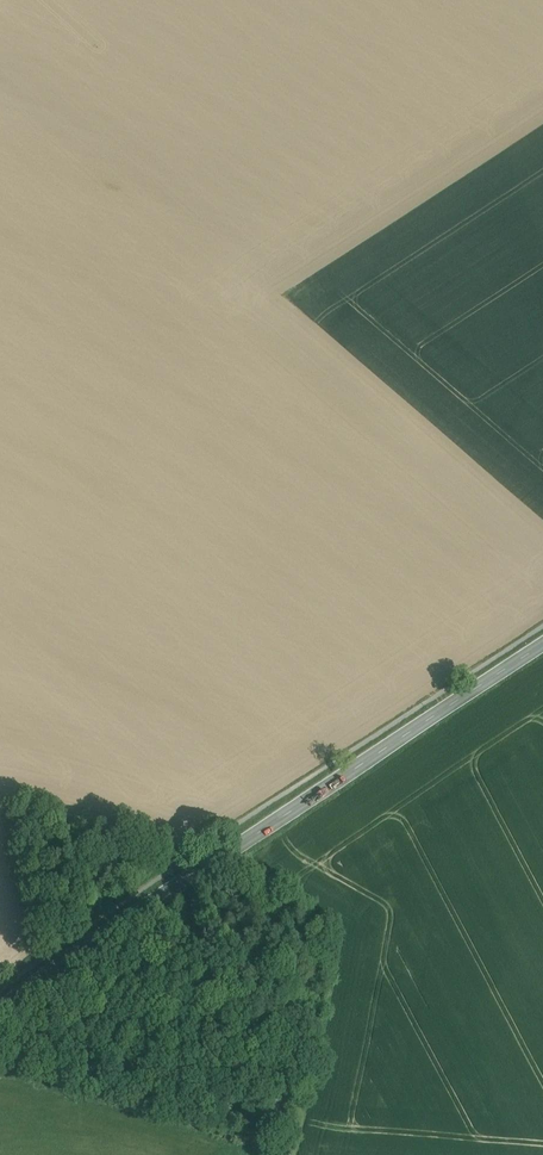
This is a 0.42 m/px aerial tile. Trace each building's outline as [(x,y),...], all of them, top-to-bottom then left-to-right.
[(281,1090),(268,1090),(268,1103),(282,1102),(281,1090)]
